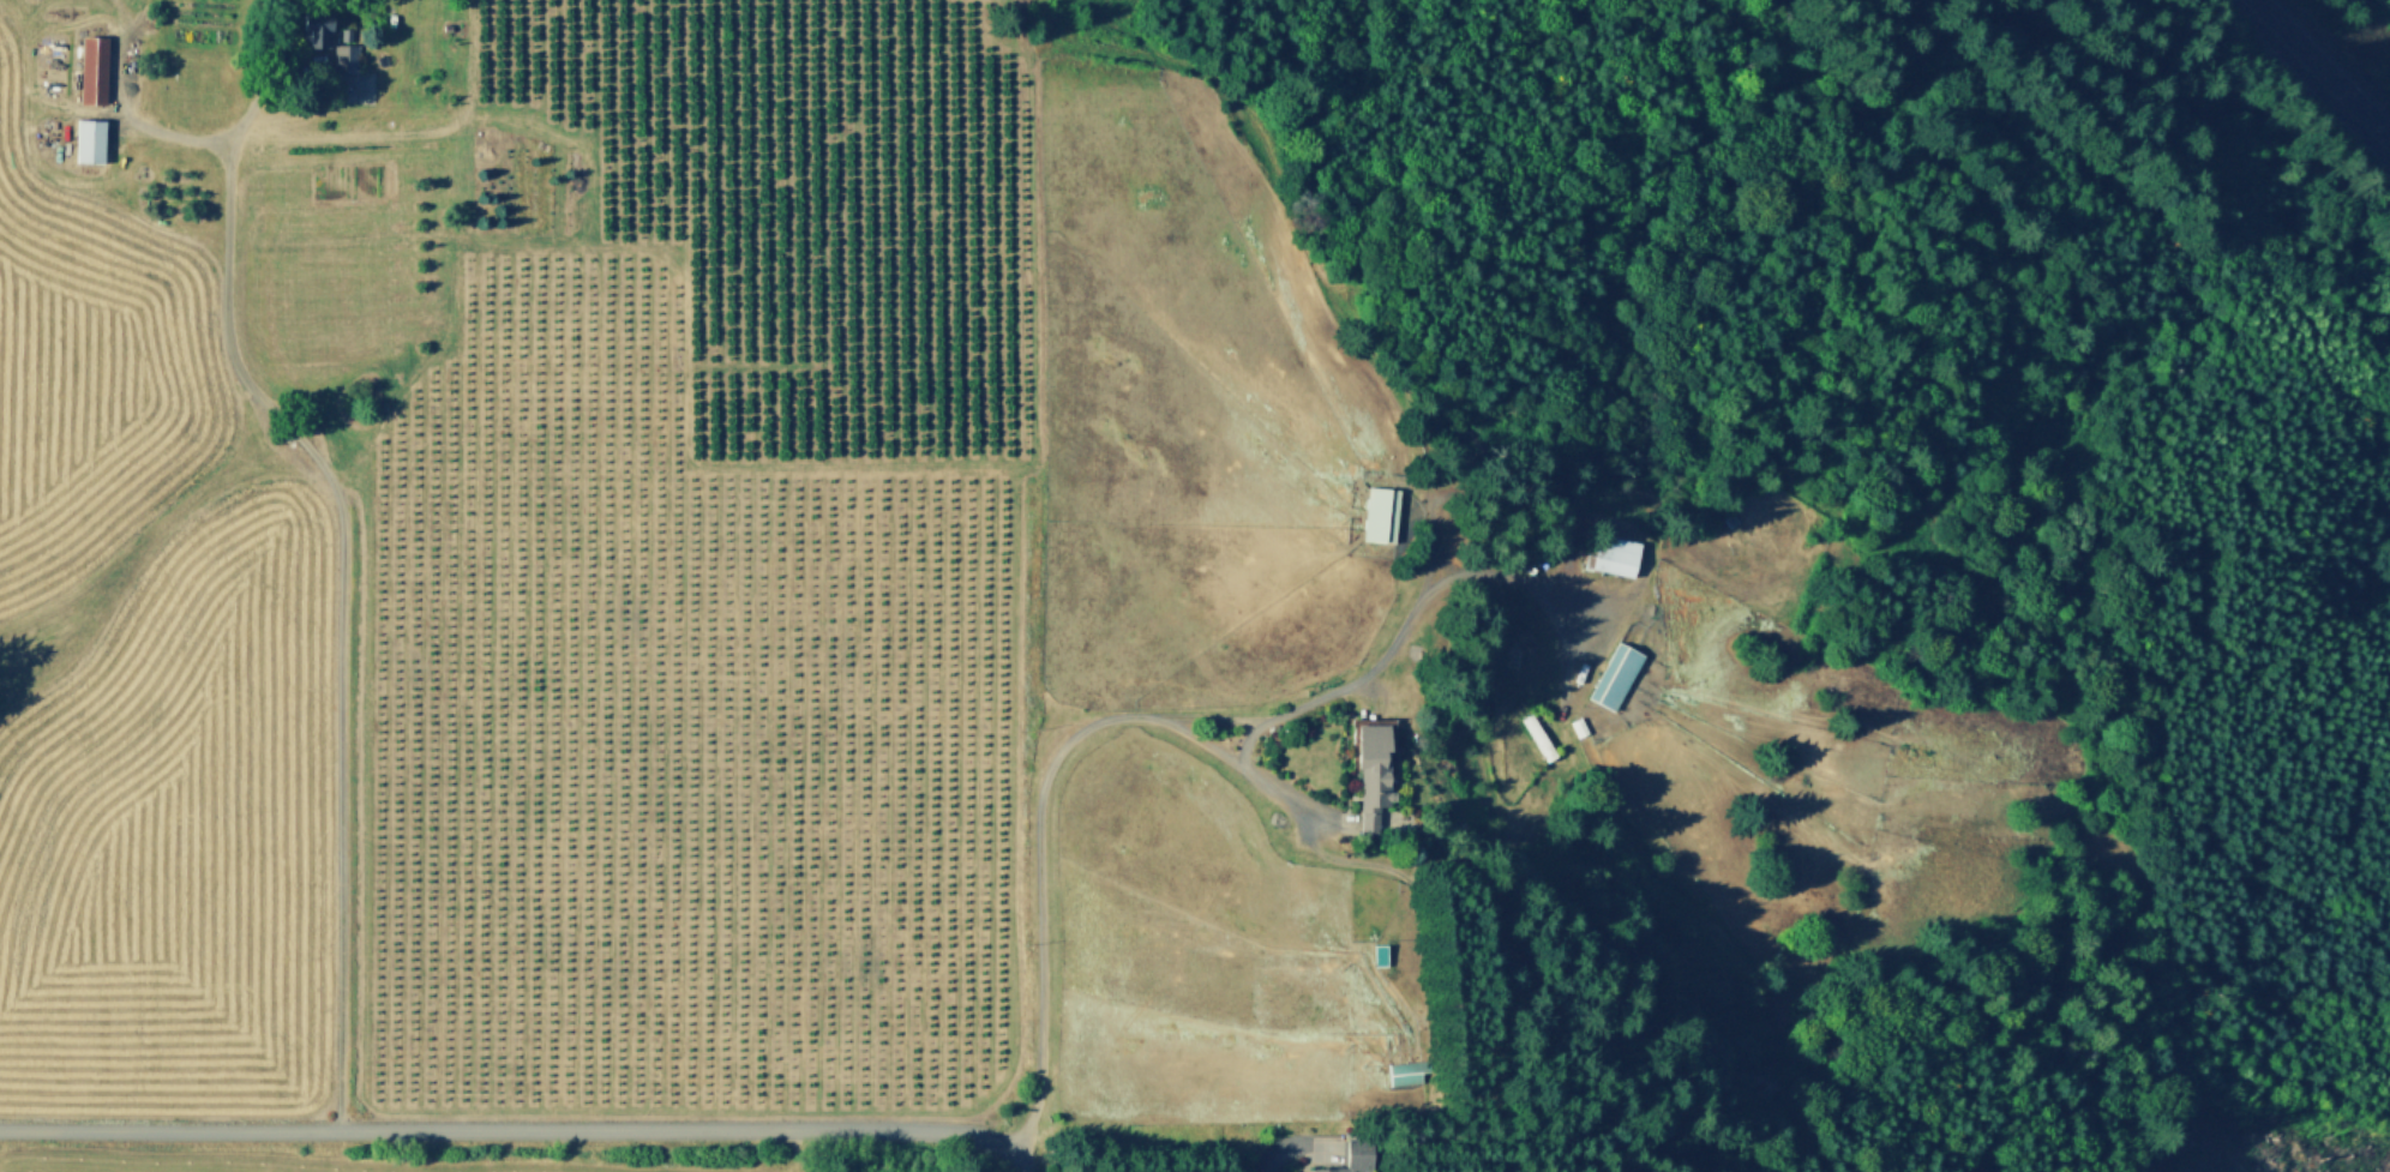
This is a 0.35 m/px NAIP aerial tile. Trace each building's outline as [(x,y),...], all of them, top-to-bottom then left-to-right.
[(304,47),(304,30),(294,30),(294,14),(304,14),(304,13),(307,13),(308,6),(322,7),(322,13),(328,13),(328,47),(304,47)] [(439,31),(439,23),(450,23),(449,31),(439,31)] [(338,28),(350,28),(350,41),(340,42),(338,28)] [(78,36),(104,37),(102,103),(76,103),(78,36)] [(355,44),(355,72),(332,72),(332,44),(355,44)] [(72,119),(103,120),(102,166),(70,164),(72,119)] [(1363,486),(1397,487),(1394,541),(1359,540),(1363,486)] [(1719,521),(1729,513),(1735,523),(1727,530),(1719,521)] [(1580,567),(1583,554),(1590,557),(1595,535),(1637,545),(1629,579),(1580,567)] [(1615,643),(1639,656),(1609,711),(1585,699),(1615,643)] [(1509,648),(1519,650),(1515,668),(1506,667),(1509,648)] [(1519,720),(1529,713),(1555,756),(1544,762),(1519,720)] [(1568,721),(1577,717),(1584,733),(1575,737),(1568,721)] [(1356,831),(1356,770),(1351,770),(1351,723),(1385,723),(1386,807),(1375,807),(1376,830),(1356,831)] [(1487,744),(1499,744),(1499,762),(1488,762),(1487,744)] [(1370,943),(1382,942),(1383,966),(1371,967),(1370,943)] [(1385,1063),(1417,1060),(1419,1084),(1386,1088),(1385,1063)] [(1351,1171),(1307,1171),(1307,1167),(1329,1166),(1343,1165),(1343,1135),(1373,1135),(1374,1171),(1351,1171)]
